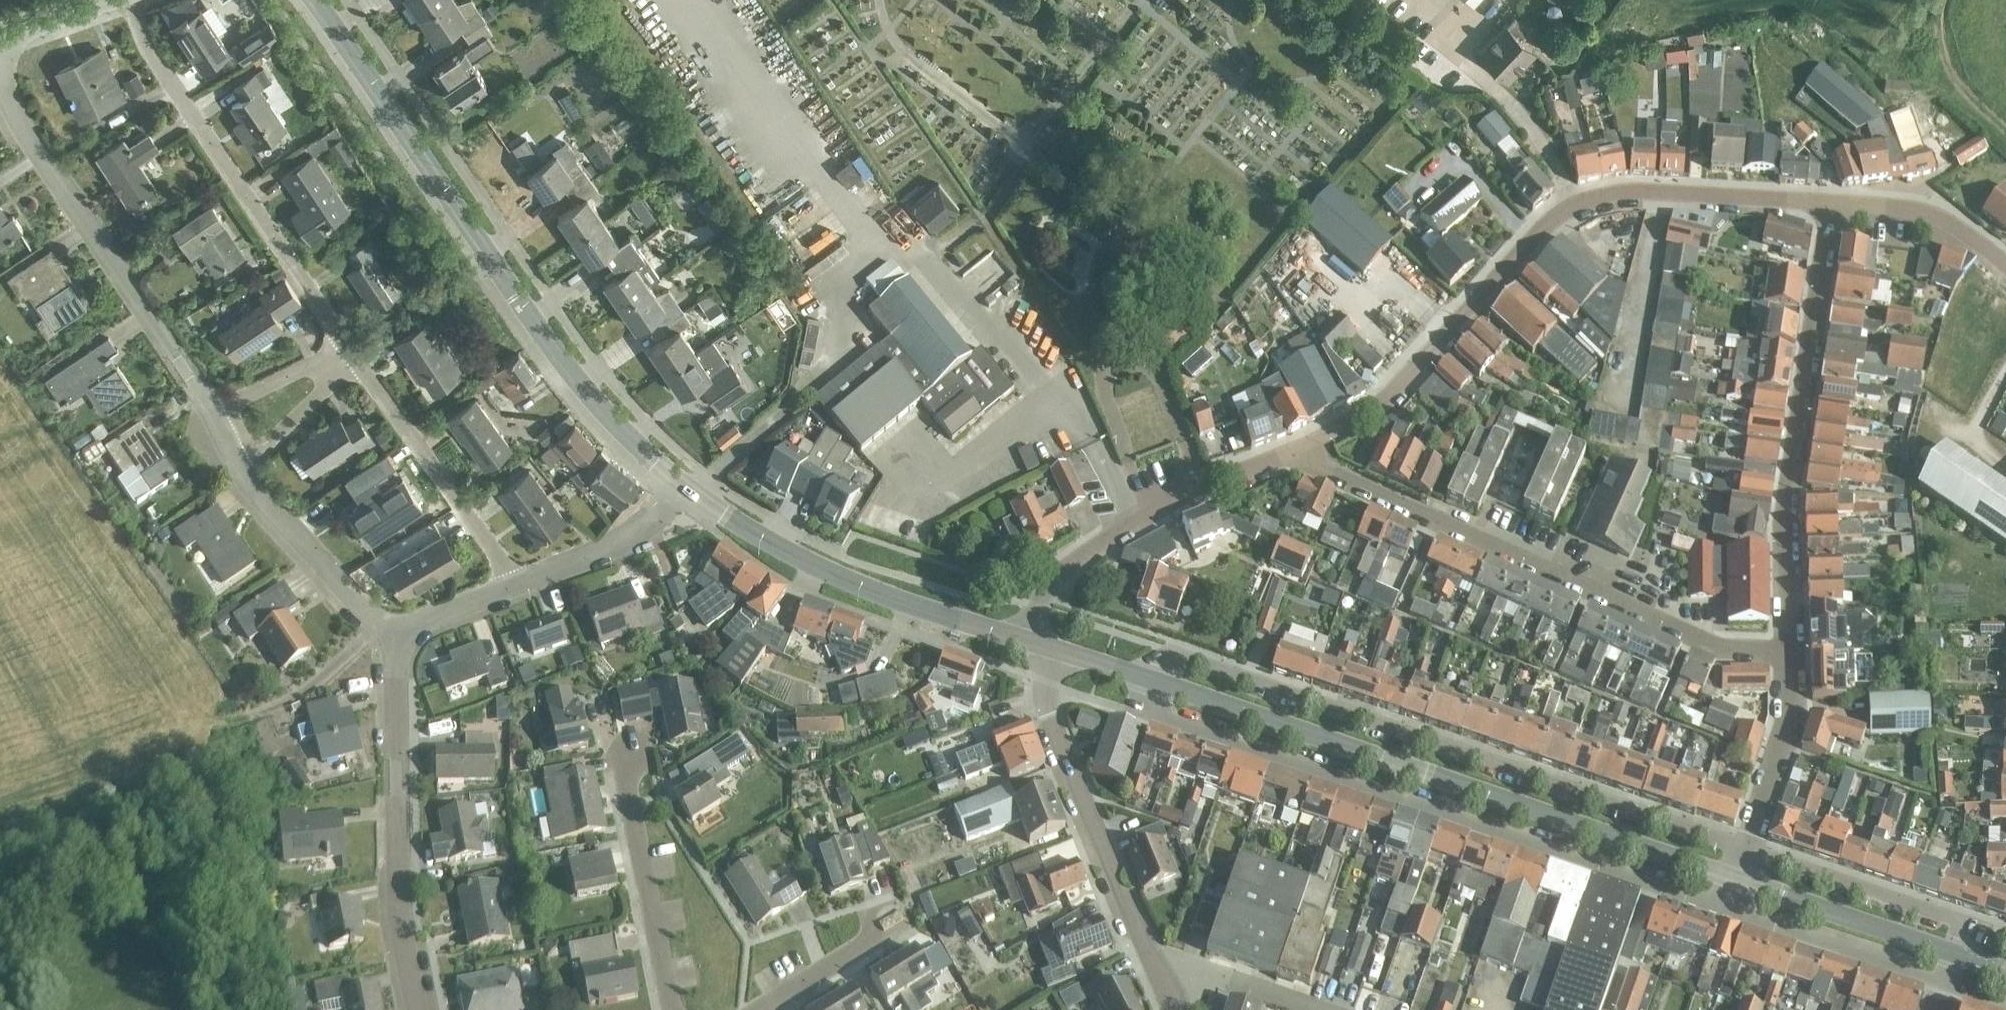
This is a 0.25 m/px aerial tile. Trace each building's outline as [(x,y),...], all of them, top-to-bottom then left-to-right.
[(162,7),(172,23),(203,69),(229,52),(200,8),(199,9),(193,0),(184,0),(162,7)] [(410,1),(407,3),(417,19),(445,0),(409,0),(410,1)] [(417,19),(427,33),(430,31),(436,39),(458,25),(464,34),(484,20),(485,19),(472,0),(463,0),(457,2),(456,0),(445,0),(417,19)] [(491,2),(480,9),(486,18),(497,10),(491,2)] [(1515,16),(1481,52),(1508,78),(1535,51),(1522,39),(1531,31),(1515,16)] [(484,20),(464,34),(471,44),(434,69),(445,86),(446,88),(443,93),(448,100),(454,100),(455,101),(485,80),(472,61),(494,45),(487,34),(492,31),(484,20)] [(267,25),(232,47),(243,64),(278,42),(267,25)] [(1702,27),(1686,31),(1689,41),(1705,37),(1702,27)] [(1694,47),(1686,48),(1687,58),(1689,75),(1697,74),(1695,62),(1694,50),(1694,47)] [(1706,51),(1694,50),(1695,62),(1705,63),(1720,64),(1721,48),(1706,47),(1706,51)] [(1666,50),(1667,60),(1687,58),(1686,48),(1666,50)] [(74,63),(58,70),(80,117),(97,109),(94,104),(105,99),(107,104),(123,96),(101,50),(85,57),(86,60),(75,65),(74,63)] [(1643,55),(1646,65),(1646,66),(1665,61),(1662,50),(1643,55)] [(1820,66),(1805,85),(1855,131),(1867,127),(1873,147),(1873,149),(1874,152),(1884,180),(1885,182),(1908,178),(1907,176),(1900,159),(1899,158),(1881,118),(1882,117),(1869,106),(1858,97),(1820,66)] [(242,99),(232,106),(246,128),(239,132),(251,150),(258,145),(285,128),(259,88),(271,80),(263,68),(234,87),(235,88),(240,97),(242,99)] [(138,74),(123,81),(131,96),(145,89),(138,74)] [(1562,76),(1570,104),(1579,101),(1574,81),(1572,74),(1562,76)] [(1424,87),(1410,100),(1422,113),(1436,99),(1424,87)] [(1899,158),(1907,176),(1925,173),(1934,170),(1924,151),(1919,139),(1916,133),(1900,105),(1890,110),(1906,138),(1909,136),(1911,142),(1897,147),(1902,157),(1899,158)] [(1493,112),(1473,129),(1491,150),(1511,133),(1493,112)] [(1681,114),(1670,113),(1665,113),(1665,124),(1660,124),(1657,175),(1682,176),(1683,155),(1674,155),(1674,138),(1675,138),(1676,125),(1681,125),(1681,114)] [(1702,156),(1705,122),(1691,121),(1689,155),(1702,156)] [(1655,122),(1652,122),(1644,122),(1643,143),(1630,143),(1628,174),(1653,175),(1655,122)] [(1712,133),(1710,171),(1740,172),(1742,142),(1742,131),(1760,132),(1761,125),(1729,123),(1729,134),(1712,133)] [(1790,136),(1801,147),(1812,136),(1801,125),(1790,136)] [(1777,174),(1777,182),(1806,184),(1806,182),(1819,183),(1820,167),(1808,155),(1808,164),(1794,163),(1794,160),(1804,150),(1801,147),(1790,136),(1789,136),(1790,127),(1780,126),(1779,145),(1777,174)] [(1742,142),(1740,172),(1777,174),(1779,145),(1760,143),(1760,132),(1742,131),(1742,142)] [(1602,142),(1593,144),(1594,150),(1595,155),(1600,179),(1622,175),(1615,140),(1614,141),(1612,133),(1601,136),(1602,142)] [(155,189),(137,161),(157,147),(148,134),(128,147),(123,140),(97,157),(129,206),(155,189)] [(341,165),(355,156),(341,136),(328,145),(341,165)] [(1600,179),(1595,155),(1594,150),(1580,153),(1577,136),(1563,138),(1568,166),(1572,166),(1575,184),(1600,179)] [(525,138),(512,147),(529,171),(527,172),(543,196),(561,183),(568,193),(590,178),(575,157),(565,142),(554,150),(556,153),(542,163),(525,138)] [(1959,167),(1986,151),(1978,139),(1952,156),(1959,167)] [(1819,140),(1811,149),(1823,161),(1831,158),(1840,186),(1841,188),(1862,185),(1861,183),(1851,152),(1848,152),(1836,156),(1819,140)] [(1873,149),(1851,152),(1861,183),(1862,185),(1885,182),(1884,180),(1874,152),(1873,149)] [(605,150),(591,160),(600,171),(613,161),(605,150)] [(1530,212),(1551,195),(1515,154),(1503,164),(1519,182),(1511,189),(1530,212)] [(327,222),(347,209),(312,156),(283,175),(303,206),(292,213),(310,240),(330,227),(327,222)] [(590,178),(568,193),(575,204),(558,216),(574,239),(602,219),(587,196),(598,189),(590,178)] [(1419,218),(1419,219),(1431,232),(1432,231),(1438,239),(1480,202),(1466,186),(1462,181),(1452,190),(1440,200),(1420,217),(1419,218)] [(936,247),(973,223),(949,186),(912,210),(936,247)] [(2001,186),(1981,213),(2005,232),(2005,190),(2001,186)] [(1395,189),(1381,200),(1396,217),(1409,205),(1395,189)] [(1362,275),(1390,242),(1329,191),(1301,224),(1362,275)] [(383,201),(371,209),(378,219),(390,211),(383,201)] [(217,271),(242,254),(219,221),(221,220),(212,205),(175,230),(184,244),(194,238),(217,271)] [(22,229),(12,214),(6,218),(0,208),(0,244),(22,229)] [(714,210),(704,217),(714,232),(724,225),(714,210)] [(1672,224),(1667,244),(1706,253),(1711,234),(1710,233),(1714,216),(1689,214),(1674,214),(1672,224)] [(618,241),(602,219),(574,239),(590,262),(607,249),(614,259),(636,244),(629,233),(618,241)] [(1806,261),(1811,232),(1767,220),(1760,244),(1782,248),(1780,255),(1806,261)] [(1432,231),(1431,232),(1419,243),(1431,257),(1426,261),(1448,287),(1472,265),(1451,241),(1445,246),(1438,239),(1432,231)] [(1625,287),(1606,281),(1565,244),(1560,239),(1532,269),(1571,305),(1578,311),(1611,342),(1625,287)] [(374,308),(398,292),(373,256),(377,253),(368,240),(347,254),(355,266),(349,271),(374,308)] [(1867,245),(1842,241),(1837,271),(1872,276),(1876,247),(1867,245)] [(660,277),(648,261),(636,244),(614,259),(621,269),(604,281),(620,304),(649,285),(660,277)] [(1928,285),(1952,293),(1954,287),(1962,276),(1974,261),(1964,255),(1942,247),(1935,266),(1928,285)] [(47,333),(86,307),(70,282),(71,281),(50,250),(10,277),(22,295),(29,291),(45,315),(39,320),(47,333)] [(1662,275),(1687,280),(1687,279),(1693,280),(1697,255),(1667,250),(1662,275)] [(1927,279),(1929,272),(1935,253),(1920,251),(1914,278),(1927,279)] [(889,264),(865,284),(881,302),(905,282),(897,273),(889,264)] [(1769,264),(1764,305),(1799,311),(1804,277),(1781,273),(1782,266),(1769,264)] [(277,268),(269,273),(275,281),(283,276),(277,268)] [(234,269),(215,282),(220,290),(240,277),(234,269)] [(1571,305),(1532,269),(1518,284),(1542,306),(1549,298),(1572,318),(1578,311),(1571,305)] [(1872,276),(1837,271),(1833,301),(1869,307),(1871,293),(1888,295),(1890,279),(1872,276)] [(1969,290),(1992,309),(2005,293),(2005,292),(1984,273),(1969,290)] [(1662,275),(1660,288),(1684,292),(1687,280),(1662,275)] [(264,301),(220,330),(237,356),(282,326),(277,318),(299,303),(283,279),(260,295),(264,301)] [(1013,279),(1005,286),(1012,293),(1020,287),(1013,279)] [(905,283),(868,315),(867,315),(888,340),(813,403),(816,405),(830,421),(860,452),(920,401),(934,419),(933,420),(951,442),(1013,390),(980,350),(969,359),(906,283),(905,283)] [(655,293),(649,285),(620,304),(636,327),(654,315),(661,325),(683,310),(669,289),(655,293)] [(1660,288),(1658,300),(1682,304),(1684,292),(1660,288)] [(1578,385),(1595,366),(1554,329),(1555,328),(1513,290),(1489,315),(1531,354),(1537,348),(1578,385)] [(990,299),(984,304),(988,309),(994,303),(990,299)] [(1658,300),(1656,312),(1680,317),(1682,304),(1658,300)] [(1933,300),(1929,315),(1941,319),(1946,304),(1933,300)] [(717,302),(705,311),(714,324),(726,316),(717,302)] [(1751,303),(1749,315),(1765,317),(1762,343),(1794,347),(1799,311),(1764,305),(1751,303)] [(1880,330),(1880,325),(1861,322),(1863,310),(1832,305),(1829,327),(1874,334),(1880,330)] [(683,310),(661,325),(668,334),(650,347),(666,370),(695,350),(680,328),(691,320),(683,310)] [(1912,313),(1888,310),(1887,310),(1884,326),(1910,330),(1912,313)] [(1656,312),(1654,324),(1678,329),(1680,319),(1680,317),(1656,312)] [(2005,349),(2005,315),(1987,339),(2003,352),(2005,349)] [(1230,325),(1224,318),(1215,327),(1221,333),(1230,325)] [(1162,354),(1191,332),(1181,319),(1152,342),(1162,354)] [(1382,364),(1368,351),(1336,319),(1315,340),(1317,342),(1330,360),(1331,361),(1346,346),(1373,373),(1382,364)] [(1688,321),(1680,319),(1678,329),(1690,331),(1692,322),(1688,321)] [(430,393),(462,372),(428,321),(396,342),(430,393)] [(1609,344),(1586,322),(1576,331),(1605,358),(1609,344)] [(1482,324),(1467,340),(1493,363),(1525,383),(1530,386),(1536,376),(1511,361),(1510,362),(1499,355),(1507,347),(1482,324)] [(1654,324),(1652,337),(1676,341),(1678,329),(1654,324)] [(106,356),(109,354),(117,349),(108,337),(61,369),(46,379),(62,403),(77,393),(91,383),(109,409),(135,392),(117,365),(114,368),(106,356)] [(1652,337),(1650,349),(1674,353),(1676,341),(1652,337)] [(1679,338),(1676,354),(1691,356),(1694,341),(1679,338)] [(1827,338),(1823,361),(1917,376),(1918,375),(1920,375),(1924,345),(1889,339),(1886,359),(1862,356),(1864,344),(1858,343),(1827,338)] [(1493,363),(1467,340),(1453,355),(1478,378),(1487,369),(1521,391),(1525,383),(1493,363)] [(1317,342),(1313,344),(1317,351),(1345,403),(1364,393),(1331,361),(1330,360),(1317,342)] [(1758,368),(1790,372),(1793,352),(1737,343),(1734,364),(1758,367),(1758,368)] [(1650,349),(1648,361),(1672,365),(1673,357),(1674,356),(1674,353),(1650,349)] [(695,350),(666,370),(682,393),(699,381),(717,406),(747,385),(729,360),(711,372),(695,350)] [(1295,363),(1278,372),(1281,376),(1307,424),(1345,403),(1317,351),(1295,363)] [(529,382),(536,376),(519,352),(476,382),(480,388),(499,376),(514,398),(532,386),(529,382)] [(1211,363),(1202,352),(1183,369),(1192,379),(1211,363)] [(1037,358),(1048,377),(1057,372),(1046,354),(1037,358)] [(1671,372),(1670,376),(1688,379),(1691,360),(1673,357),(1672,365),(1671,372)] [(1448,360),(1434,375),(1460,397),(1480,408),(1486,399),(1468,389),(1467,391),(1462,389),(1470,380),(1448,360)] [(1648,361),(1646,373),(1670,377),(1670,376),(1671,372),(1672,365),(1648,361)] [(1917,376),(1823,361),(1820,381),(1823,382),(1852,386),(1854,375),(1894,381),(1893,386),(1915,389),(1917,376)] [(1758,367),(1734,364),(1733,373),(1731,386),(1754,389),(1787,394),(1790,372),(1758,368),(1758,367)] [(1646,373),(1643,386),(1668,390),(1669,382),(1670,377),(1646,373)] [(1460,397),(1434,375),(1417,394),(1442,417),(1450,409),(1473,421),(1480,408),(1460,397)] [(1281,376),(1261,387),(1262,389),(1287,435),(1288,434),(1307,424),(1281,376)] [(1668,390),(1666,402),(1694,406),(1697,386),(1669,382),(1668,390)] [(1852,386),(1823,382),(1822,388),(1819,390),(1818,397),(1820,400),(1820,403),(1848,408),(1852,408),(1854,395),(1879,399),(1880,391),(1852,386)] [(1643,386),(1641,398),(1666,402),(1668,390),(1643,386)] [(1731,386),(1728,386),(1726,399),(1739,401),(1740,398),(1749,399),(1749,396),(1754,397),(1752,411),(1783,416),(1787,394),(1754,389),(1731,386)] [(1252,417),(1239,422),(1250,450),(1287,435),(1262,389),(1243,396),(1252,417)] [(1596,398),(1587,396),(1581,415),(1591,419),(1596,398)] [(1641,398),(1639,410),(1664,414),(1666,402),(1641,398)] [(1898,398),(1895,411),(1905,413),(1906,413),(1908,403),(1908,400),(1898,398)] [(484,466),(510,447),(475,399),(449,417),(484,466)] [(1848,408),(1820,403),(1817,403),(1814,424),(1845,429),(1867,432),(1868,423),(1846,420),(1848,408)] [(1199,436),(1213,431),(1204,404),(1189,410),(1199,436)] [(816,405),(808,413),(823,428),(830,421),(816,405)] [(1476,512),(1513,430),(1510,429),(1516,416),(1503,409),(1490,438),(1476,431),(1445,499),(1461,506),(1462,506),(1476,512)] [(1639,421),(1635,446),(1657,450),(1664,414),(1639,410),(1637,421),(1639,421)] [(1780,440),(1783,419),(1721,411),(1720,421),(1747,425),(1746,435),(1780,440)] [(1593,413),(1586,437),(1599,439),(1604,415),(1593,413)] [(568,414),(552,428),(558,435),(574,421),(568,414)] [(1517,415),(1512,425),(1523,430),(1528,420),(1517,415)] [(1604,415),(1599,439),(1611,441),(1615,417),(1604,415)] [(1992,429),(2003,436),(2005,431),(2005,418),(2001,415),(1992,429)] [(1892,416),(1890,428),(1901,430),(1903,418),(1892,416)] [(1388,477),(1401,445),(1408,432),(1416,421),(1409,417),(1400,428),(1393,444),(1381,439),(1368,468),(1387,476),(1387,477),(1388,477)] [(1615,417),(1611,441),(1624,444),(1628,419),(1615,417)] [(298,450),(291,454),(303,472),(310,468),(313,472),(355,444),(359,450),(373,441),(357,418),(345,426),(340,418),(296,447),(298,450)] [(1676,418),(1675,429),(1696,432),(1697,421),(1676,418)] [(1628,419),(1624,444),(1635,446),(1639,421),(1637,421),(1628,419)] [(574,466),(596,446),(575,423),(541,453),(550,463),(562,452),(574,466)] [(733,423),(715,438),(722,447),(741,432),(733,423)] [(1845,429),(1814,424),(1811,445),(1840,449),(1841,450),(1880,455),(1882,447),(1843,441),(1845,429)] [(386,427),(374,435),(383,449),(395,441),(386,427)] [(546,427),(536,434),(543,444),(553,437),(546,427)] [(1413,451),(1401,445),(1388,477),(1409,487),(1409,486),(1422,457),(1428,443),(1430,444),(1435,432),(1426,428),(1417,446),(1416,446),(1413,451)] [(136,505),(150,496),(176,478),(165,461),(163,463),(140,429),(107,451),(124,476),(119,480),(136,505)] [(1672,429),(1670,441),(1694,444),(1696,432),(1675,429),(1672,429)] [(100,430),(89,437),(95,447),(97,445),(106,439),(100,430)] [(784,446),(761,483),(777,493),(779,490),(786,495),(789,491),(802,499),(798,506),(798,507),(839,441),(825,431),(813,450),(803,443),(796,454),(784,446)] [(1434,462),(1422,457),(1409,486),(1429,495),(1453,440),(1446,437),(1434,462)] [(1776,466),(1779,445),(1725,437),(1723,449),(1745,452),(1743,461),(1776,466)] [(1238,439),(1228,443),(1232,454),(1242,450),(1238,439)] [(1537,474),(1568,488),(1584,453),(1569,446),(1553,439),(1537,474)] [(839,441),(798,507),(799,507),(803,500),(816,508),(814,512),(822,517),(820,520),(835,530),(859,493),(847,486),(854,475),(843,468),(852,454),(838,445),(840,441),(839,441)] [(95,447),(80,457),(86,467),(103,455),(97,445),(95,447)] [(1808,466),(1868,475),(1869,466),(1839,461),(1841,450),(1840,449),(1811,445),(1808,466)] [(1920,488),(2005,547),(2005,488),(1947,449),(1920,488)] [(619,503),(638,480),(602,451),(587,469),(584,472),(588,476),(602,486),(600,488),(619,503)] [(387,455),(345,482),(360,505),(349,513),(368,543),(422,507),(402,478),(388,487),(383,491),(377,481),(396,469),(387,455)] [(1706,459),(1705,471),(1724,474),(1723,484),(1714,482),(1712,490),(1731,495),(1736,497),(1770,502),(1775,470),(1706,459)] [(1661,463),(1659,475),(1670,477),(1672,464),(1661,463)] [(584,465),(572,475),(579,483),(588,476),(584,472),(587,469),(584,465)] [(1645,481),(1609,465),(1578,536),(1591,542),(1627,558),(1640,530),(1629,526),(1637,508),(1633,506),(1645,481)] [(1082,501),(1065,466),(1051,473),(1068,508),(1075,504),(1082,501)] [(1878,476),(1868,475),(1808,466),(1805,487),(1835,491),(1837,479),(1876,485),(1878,476)] [(537,540),(564,520),(528,470),(497,492),(508,507),(512,505),(537,540)] [(1568,488),(1537,474),(1521,510),(1537,517),(1538,517),(1552,524),(1568,488)] [(1893,479),(1892,495),(1903,496),(1904,480),(1893,479)] [(1320,523),(1334,494),(1303,480),(1293,503),(1289,501),(1281,517),(1302,527),(1306,517),(1320,523)] [(1500,490),(1495,501),(1517,511),(1521,500),(1500,490)] [(1736,497),(1731,495),(1727,520),(1714,518),(1711,535),(1763,542),(1765,526),(1767,526),(1770,502),(1736,497)] [(1835,495),(1804,497),(1804,519),(1835,517),(1878,515),(1878,507),(1852,508),(1853,497),(1835,495)] [(1013,517),(1001,523),(1014,549),(1026,543),(1031,553),(1052,543),(1047,533),(1065,525),(1052,497),(1034,506),(1031,499),(1010,509),(1013,517)] [(1372,563),(1391,520),(1369,510),(1356,540),(1368,545),(1361,561),(1356,574),(1365,578),(1372,563)] [(191,524),(175,535),(185,550),(195,543),(224,585),(253,565),(242,549),(240,550),(229,534),(231,533),(215,511),(193,526),(191,524)] [(1212,511),(1183,523),(1194,552),(1235,534),(1228,518),(1217,523),(1212,511)] [(1665,514),(1661,527),(1677,532),(1681,519),(1665,514)] [(1256,516),(1251,528),(1280,541),(1285,543),(1289,535),(1272,528),(1273,524),(1256,516)] [(1908,516),(1894,516),(1894,530),(1908,529),(1908,516)] [(1876,537),(1876,528),(1861,529),(1860,525),(1841,526),(1835,531),(1835,529),(1835,517),(1804,519),(1805,540),(1836,538),(1876,537)] [(1416,531),(1391,520),(1372,563),(1382,567),(1391,548),(1406,555),(1408,551),(1413,538),(1416,531)] [(432,523),(422,529),(427,538),(437,532),(432,523)] [(1325,525),(1317,542),(1345,554),(1353,538),(1325,525)] [(1163,530),(1125,551),(1149,559),(1160,563),(1175,552),(1163,530)] [(165,531),(154,538),(160,546),(171,538),(165,531)] [(403,594),(459,561),(443,533),(387,567),(403,594)] [(1413,538),(1408,551),(1416,554),(1422,541),(1413,538)] [(1836,550),(1836,538),(1805,540),(1806,560),(1839,559),(1865,558),(1864,546),(1840,548),(1840,549),(1836,550)] [(1440,597),(1461,551),(1436,540),(1425,563),(1439,569),(1434,581),(1438,582),(1433,594),(1440,597)] [(1912,555),(1911,540),(1899,541),(1900,548),(1886,549),(1887,557),(1912,555)] [(1280,542),(1269,566),(1300,580),(1311,556),(1280,542)] [(1711,547),(1690,547),(1690,597),(1690,598),(1712,598),(1712,591),(1726,591),(1727,624),(1767,623),(1766,550),(1711,551),(1711,547)] [(722,549),(703,575),(715,584),(728,594),(749,568),(722,549)] [(1149,559),(1125,551),(1121,563),(1144,571),(1149,559)] [(1461,551),(1440,597),(1448,600),(1453,589),(1457,591),(1462,580),(1475,586),(1485,562),(1461,551)] [(1330,554),(1326,563),(1332,566),(1337,556),(1330,554)] [(1839,559),(1806,560),(1806,582),(1840,582),(1867,581),(1867,572),(1840,572),(1839,559)] [(1485,562),(1475,586),(1466,607),(1476,611),(1484,593),(1496,599),(1497,599),(1509,572),(1485,562)] [(704,614),(696,620),(704,631),(729,613),(740,598),(747,602),(754,592),(758,593),(766,581),(752,571),(749,568),(728,594),(725,599),(704,614)] [(1135,579),(1130,594),(1139,597),(1135,608),(1138,609),(1139,614),(1146,616),(1150,613),(1153,614),(1153,613),(1175,620),(1186,586),(1189,578),(1167,568),(1163,578),(1147,573),(1144,582),(1135,579)] [(1496,599),(1480,635),(1490,640),(1501,615),(1514,621),(1519,609),(1520,609),(1532,582),(1509,572),(1497,599),(1496,599)] [(675,606),(687,601),(678,579),(667,584),(675,606)] [(1257,631),(1268,635),(1285,584),(1273,580),(1263,610),(1264,610),(1257,631)] [(733,645),(716,666),(740,687),(766,649),(782,657),(790,639),(765,625),(786,594),(766,581),(758,593),(746,611),(744,609),(722,635),(733,645)] [(1520,609),(1519,609),(1514,621),(1511,627),(1522,632),(1530,613),(1543,619),(1544,620),(1555,593),(1532,582),(1520,609)] [(1840,582),(1806,582),(1807,605),(1841,604),(1840,582)] [(725,599),(715,584),(694,599),(704,614),(725,599)] [(282,586),(234,618),(249,641),(259,634),(266,629),(272,638),(266,643),(283,669),(309,651),(292,625),(288,627),(282,618),(298,607),(296,607),(282,586)] [(1918,587),(1909,587),(1909,601),(1919,601),(1918,587)] [(642,638),(660,631),(649,603),(636,608),(629,590),(613,596),(615,602),(588,612),(600,644),(639,630),(642,638)] [(1544,620),(1543,619),(1535,637),(1544,641),(1552,623),(1567,629),(1578,603),(1555,593),(1544,620)] [(827,632),(834,613),(804,602),(793,630),(817,639),(816,644),(825,647),(827,643),(827,641),(826,641),(829,633),(827,632)] [(1429,623),(1434,610),(1414,602),(1409,615),(1429,623)] [(1610,619),(1587,608),(1567,653),(1576,657),(1584,638),(1598,645),(1599,645),(1610,619)] [(1809,631),(1875,629),(1874,612),(1845,613),(1845,618),(1834,618),(1834,608),(1808,609),(1809,631)] [(1844,608),(1834,608),(1834,618),(1845,618),(1844,608)] [(225,613),(213,621),(219,629),(230,622),(225,613)] [(829,633),(826,641),(827,641),(827,643),(839,671),(840,674),(865,665),(871,648),(857,643),(864,624),(834,613),(827,632),(829,633)] [(533,656),(565,644),(555,618),(524,630),(533,656)] [(1585,675),(1581,684),(1590,688),(1603,660),(1616,666),(1621,655),(1622,655),(1633,629),(1610,619),(1599,645),(1598,645),(1585,675)] [(677,620),(668,626),(675,635),(683,629),(677,620)] [(1345,671),(1338,693),(1372,705),(1382,676),(1386,665),(1397,632),(1396,631),(1398,624),(1386,620),(1378,644),(1368,673),(1366,678),(1362,677),(1366,666),(1349,660),(1345,671)] [(1981,635),(2004,635),(2004,624),(1981,625),(1981,635)] [(1621,655),(1616,666),(1605,691),(1614,695),(1630,659),(1644,665),(1645,665),(1656,639),(1633,629),(1622,655),(1621,655)] [(1809,631),(1809,654),(1851,653),(1862,652),(1861,640),(1875,640),(1875,629),(1809,631)] [(1925,634),(1925,631),(1913,631),(1914,638),(1915,653),(1926,653),(1926,650),(1925,634)] [(1407,635),(1397,632),(1386,665),(1395,668),(1399,655),(1400,655),(1407,635)] [(1938,633),(1925,634),(1926,650),(1939,649),(1938,633)] [(1312,684),(1320,662),(1323,652),(1327,642),(1317,638),(1314,647),(1284,637),(1280,649),(1272,670),(1312,684)] [(800,643),(790,639),(782,657),(793,662),(800,643)] [(1680,649),(1670,645),(1656,639),(1645,665),(1644,665),(1628,701),(1654,712),(1660,698),(1644,691),(1654,669),(1669,675),(1680,649)] [(1552,672),(1562,650),(1551,645),(1542,667),(1552,672)] [(491,690),(505,684),(497,661),(486,665),(479,646),(450,657),(453,666),(438,671),(445,692),(486,677),(491,690)] [(1335,667),(1320,662),(1312,684),(1338,693),(1345,671),(1353,649),(1343,646),(1339,656),(1335,667)] [(577,650),(563,655),(568,668),(582,663),(577,650)] [(671,653),(658,658),(662,669),(675,664),(671,653)] [(1851,653),(1809,654),(1810,677),(1811,699),(1843,698),(1842,678),(1852,678),(1852,675),(1851,653)] [(928,684),(910,695),(923,715),(932,709),(925,697),(933,692),(937,686),(952,692),(949,701),(972,710),(978,692),(971,690),(980,667),(945,654),(938,672),(935,671),(928,684)] [(1690,654),(1669,699),(1670,700),(1679,703),(1687,685),(1701,691),(1699,696),(1710,701),(1713,694),(1723,671),(1713,667),(1714,665),(1690,654)] [(1410,686),(1401,715),(1423,722),(1433,693),(1421,689),(1425,677),(1424,677),(1428,665),(1419,662),(1410,686)] [(1562,665),(1558,674),(1581,684),(1585,675),(1562,665)] [(1723,671),(1713,694),(1767,694),(1767,672),(1742,671),(1723,671)] [(890,701),(897,697),(892,675),(855,685),(860,706),(890,701)] [(1410,686),(1382,676),(1372,705),(1401,715),(1410,686)] [(669,743),(703,736),(692,684),(658,691),(658,692),(645,695),(644,688),(617,693),(623,722),(650,716),(648,708),(661,705),(669,743)] [(1513,719),(1496,714),(1486,744),(1512,753),(1522,723),(1533,691),(1523,688),(1513,719)] [(1500,702),(1504,691),(1494,688),(1491,699),(1500,702)] [(1891,688),(1886,689),(1887,697),(1891,697),(1900,697),(1902,697),(1902,688),(1891,688)] [(1459,735),(1469,708),(1467,707),(1470,700),(1456,695),(1453,702),(1450,701),(1452,695),(1435,689),(1433,693),(1423,722),(1459,735)] [(1569,689),(1564,701),(1585,709),(1589,697),(1569,689)] [(545,697),(553,735),(543,737),(547,754),(586,746),(579,714),(574,715),(569,692),(545,697)] [(1552,722),(1560,697),(1551,694),(1543,719),(1552,722)] [(1868,737),(1927,735),(1926,696),(1908,696),(1902,697),(1900,697),(1891,697),(1887,697),(1867,697),(1867,702),(1868,737)] [(1713,699),(1703,723),(1727,734),(1737,710),(1713,699)] [(734,718),(739,713),(729,702),(724,706),(734,718)] [(310,724),(297,728),(301,742),(315,738),(322,762),(359,752),(349,714),(333,718),(329,703),(306,709),(310,724)] [(761,703),(757,711),(770,718),(774,710),(761,703)] [(1610,721),(1609,724),(1621,728),(1627,708),(1616,704),(1610,721)] [(1667,705),(1662,717),(1671,721),(1676,708),(1667,704),(1667,705)] [(1470,705),(1469,708),(1459,735),(1486,744),(1496,714),(1497,712),(1486,708),(1485,710),(1470,705)] [(1676,708),(1671,721),(1696,731),(1702,718),(1676,708)] [(806,711),(794,711),(794,717),(776,717),(777,744),(808,742),(808,735),(845,733),(844,715),(806,716),(806,711)] [(1944,711),(1932,711),(1932,719),(1934,720),(1944,719),(1944,711)] [(913,712),(891,722),(897,735),(919,726),(913,712)] [(1993,721),(2005,721),(2005,712),(1993,712),(1993,721)] [(1121,783),(1139,730),(1109,720),(1107,724),(1100,722),(1101,720),(1079,713),(1075,728),(1096,735),(1096,733),(1103,736),(1091,773),(1121,783)] [(939,715),(923,721),(929,737),(945,732),(939,715)] [(1828,757),(1833,741),(1858,749),(1863,733),(1811,715),(1800,748),(1828,757)] [(1599,717),(1596,727),(1607,731),(1609,724),(1610,721),(1599,717)] [(1538,728),(1522,723),(1512,753),(1537,762),(1549,729),(1550,726),(1552,722),(1543,719),(1540,726),(1538,726),(1538,728)] [(2005,747),(2005,721),(1993,721),(1983,721),(1965,720),(1965,731),(2000,734),(1999,746),(2005,747)] [(974,752),(956,758),(960,769),(978,762),(1034,741),(1027,722),(989,736),(993,745),(974,752)] [(1740,723),(1735,737),(1759,746),(1764,731),(1740,723)] [(1665,729),(1663,734),(1673,738),(1676,728),(1667,724),(1665,729)] [(1549,729),(1537,762),(1563,771),(1574,742),(1576,735),(1566,731),(1550,726),(1549,729)] [(1625,759),(1615,789),(1641,798),(1651,768),(1663,734),(1665,729),(1655,726),(1642,765),(1625,759)] [(1589,747),(1574,742),(1563,771),(1589,780),(1603,740),(1607,731),(1596,727),(1591,741),(1591,742),(1589,747)] [(1169,762),(1177,739),(1149,730),(1128,795),(1138,798),(1146,777),(1148,778),(1155,757),(1169,762)] [(924,731),(900,741),(905,752),(928,743),(924,731)] [(435,781),(491,781),(491,737),(463,737),(463,750),(434,750),(435,781)] [(1735,737),(1731,750),(1755,758),(1759,746),(1735,737)] [(691,785),(675,796),(691,822),(719,804),(712,792),(730,781),(724,771),(748,756),(737,739),(683,772),(691,785)] [(1177,739),(1169,762),(1162,782),(1172,786),(1175,774),(1192,779),(1195,778),(1205,749),(1177,739)] [(1603,740),(1589,780),(1615,789),(1625,759),(1627,754),(1615,749),(1617,744),(1603,740)] [(1034,741),(978,762),(960,769),(963,778),(1003,765),(1008,779),(1044,766),(1034,741)] [(1230,757),(1205,749),(1195,778),(1205,782),(1203,788),(1218,793),(1230,757)] [(1731,750),(1726,764),(1750,772),(1755,758),(1731,750)] [(2005,763),(1998,762),(1998,766),(1984,765),(1984,773),(2004,775),(2005,775),(2005,752),(2005,763)] [(1667,773),(1651,768),(1641,798),(1666,806),(1684,756),(1674,753),(1667,773)] [(516,754),(509,765),(522,772),(528,761),(516,754)] [(937,779),(948,774),(940,754),(929,759),(937,779)] [(1684,754),(1684,756),(1666,806),(1692,815),(1693,814),(1701,789),(1703,784),(1688,779),(1695,758),(1684,754)] [(1256,805),(1257,800),(1268,770),(1230,757),(1218,793),(1256,805)] [(602,830),(597,802),(591,773),(571,776),(569,763),(542,768),(545,782),(547,782),(553,816),(548,817),(552,840),(581,835),(590,833),(602,830)] [(1947,765),(1938,765),(1939,777),(1948,776),(1947,765)] [(1268,770),(1257,800),(1283,809),(1283,811),(1300,817),(1311,785),(1268,770)] [(1794,770),(1790,782),(1799,785),(1803,772),(1794,770)] [(1930,770),(1914,770),(1914,787),(1930,787),(1930,770)] [(1836,795),(1832,808),(1842,812),(1846,798),(1854,775),(1844,772),(1836,795)] [(1983,781),(1983,783),(1996,784),(1996,787),(2002,787),(2001,799),(2005,800),(2005,775),(2004,775),(1984,773),(1983,781)] [(952,777),(933,784),(938,796),(957,789),(952,777)] [(1939,797),(1953,797),(1952,777),(1938,777),(1939,797)] [(1871,784),(1867,793),(1880,797),(1883,788),(1871,784)] [(1337,794),(1311,785),(1300,817),(1313,821),(1305,844),(1319,849),(1327,826),(1337,794)] [(1793,848),(1808,804),(1796,800),(1799,788),(1789,785),(1770,840),(1793,848)] [(1808,804),(1793,848),(1818,856),(1828,826),(1826,825),(1826,826),(1810,821),(1812,815),(1815,816),(1824,789),(1814,785),(1808,804)] [(953,810),(965,842),(1018,822),(1027,844),(1063,830),(1048,789),(1014,802),(1009,788),(953,810)] [(1701,789),(1693,814),(1731,827),(1740,802),(1701,789)] [(844,790),(835,793),(841,809),(850,806),(844,790)] [(1197,807),(1201,794),(1191,790),(1187,803),(1197,807)] [(1877,834),(1864,872),(1889,881),(1899,850),(1885,846),(1893,821),(1896,822),(1904,798),(1891,793),(1877,834)] [(1337,794),(1327,826),(1337,830),(1329,850),(1339,854),(1344,839),(1361,845),(1374,806),(1337,794)] [(1990,805),(1990,821),(2002,821),(2002,827),(1990,827),(1990,850),(2005,850),(2005,805),(1990,805)] [(1361,845),(1359,851),(1370,854),(1374,842),(1386,846),(1389,836),(1397,814),(1374,806),(1361,845)] [(487,820),(484,807),(472,809),(472,808),(438,815),(444,847),(431,850),(434,863),(447,861),(447,862),(482,855),(480,846),(488,845),(484,820),(487,820)] [(1162,807),(1158,818),(1179,825),(1183,814),(1162,807)] [(302,811),(279,813),(283,862),(315,859),(314,851),(328,849),(329,857),(343,856),(340,824),(340,823),(303,827),(302,814),(302,811)] [(266,813),(255,815),(257,826),(268,823),(266,813)] [(1179,825),(1178,828),(1188,832),(1193,817),(1183,814),(1179,825)] [(1386,846),(1374,878),(1396,886),(1405,860),(1419,822),(1397,814),(1389,836),(1386,846)] [(1938,815),(1934,828),(1945,832),(1950,819),(1938,815)] [(861,837),(814,853),(829,896),(860,885),(854,868),(872,862),(873,866),(889,861),(864,817),(844,824),(847,830),(857,826),(861,837)] [(1395,889),(1380,933),(1399,940),(1409,913),(1410,909),(1415,895),(1426,862),(1429,854),(1438,828),(1419,822),(1405,860),(1414,864),(1404,892),(1395,889)] [(1139,849),(1127,853),(1143,891),(1175,878),(1160,842),(1165,840),(1159,825),(1134,836),(1139,849)] [(1852,834),(1828,826),(1818,856),(1842,865),(1850,842),(1852,834)] [(1468,839),(1438,828),(1429,854),(1426,862),(1440,867),(1443,859),(1460,864),(1468,839)] [(1169,829),(1166,838),(1173,841),(1177,831),(1169,829)] [(1862,846),(1850,842),(1842,865),(1864,872),(1877,834),(1868,831),(1862,846)] [(590,833),(581,835),(583,846),(592,844),(590,833)] [(1468,839),(1460,864),(1448,898),(1458,901),(1462,889),(1476,894),(1492,847),(1489,846),(1481,843),(1480,843),(1469,839),(1468,839)] [(1899,850),(1889,881),(1914,889),(1924,857),(1929,843),(1919,840),(1914,856),(1899,850)] [(1492,847),(1476,894),(1473,900),(1482,904),(1487,889),(1501,894),(1516,854),(1492,846),(1492,847)] [(1193,848),(1182,850),(1184,858),(1195,856),(1193,848)] [(1958,880),(1948,876),(1940,898),(1962,906),(1970,884),(1980,853),(1969,849),(1958,880)] [(1990,850),(1987,849),(1988,871),(1988,873),(1990,873),(2005,874),(2005,850),(1990,850)] [(578,851),(567,853),(568,861),(580,859),(578,851)] [(1318,854),(1308,881),(1276,975),(1309,985),(1323,942),(1317,940),(1343,863),(1318,854)] [(1516,854),(1501,894),(1478,959),(1511,971),(1548,866),(1516,854)] [(503,855),(501,868),(512,869),(514,856),(503,855)] [(576,897),(614,889),(607,855),(569,862),(576,897)] [(782,908),(800,897),(789,879),(779,885),(773,877),(765,882),(752,861),(748,863),(743,856),(726,867),(730,874),(725,878),(756,926),(783,909),(782,908)] [(1036,857),(996,872),(1002,886),(1015,881),(1017,887),(1028,917),(1056,906),(1053,898),(1085,885),(1083,880),(1085,879),(1081,868),(1079,869),(1077,864),(1043,877),(1036,857)] [(1924,857),(1914,889),(1940,898),(1948,876),(1949,871),(1938,867),(1940,862),(1924,857)] [(1222,906),(1205,953),(1276,977),(1276,975),(1308,881),(1238,858),(1227,891),(1222,906)] [(1548,866),(1511,971),(1527,977),(1518,1004),(1535,1009),(1544,1009),(1590,880),(1548,866)] [(516,870),(504,873),(506,883),(519,881),(516,870)] [(1970,884),(1962,906),(1985,914),(1986,912),(1993,890),(1995,884),(1990,873),(1988,873),(1988,871),(1981,871),(1984,882),(1982,888),(1970,884)] [(1614,966),(1638,896),(1590,880),(1558,972),(1544,1009),(1599,1009),(1614,966)] [(468,947),(507,939),(496,885),(457,893),(468,947)] [(1217,888),(1212,903),(1222,906),(1227,891),(1217,888)] [(1993,890),(1986,912),(2005,919),(2005,894),(1993,890)] [(929,893),(918,897),(922,907),(933,902),(929,893)] [(356,916),(361,916),(358,901),(336,905),(334,894),(309,899),(311,910),(320,908),(328,948),(361,941),(356,916)] [(1415,895),(1410,909),(1418,912),(1423,898),(1415,895)] [(1644,922),(1631,960),(1640,963),(1645,949),(1665,955),(1681,910),(1675,908),(1656,902),(1649,924),(1644,922)] [(1693,957),(1695,949),(1707,954),(1718,923),(1681,910),(1665,955),(1679,960),(1684,957),(1685,955),(1693,957)] [(970,919),(966,912),(955,918),(959,925),(970,919)] [(1439,923),(1409,913),(1399,940),(1429,951),(1439,923)] [(280,914),(276,924),(285,927),(289,917),(280,914)] [(1063,964),(1038,974),(1045,990),(1075,979),(1069,964),(1108,948),(1097,921),(1078,928),(1073,917),(1052,929),(1055,937),(1053,938),(1063,964)] [(972,920),(960,927),(969,944),(981,937),(972,920)] [(1718,960),(1729,964),(1741,931),(1718,923),(1707,954),(1696,985),(1708,989),(1718,960)] [(1741,931),(1729,964),(1718,996),(1728,999),(1739,965),(1749,969),(1760,937),(1741,931)] [(1333,932),(1328,948),(1341,952),(1346,936),(1333,932)] [(1443,932),(1440,942),(1452,946),(1455,937),(1443,932)] [(1354,935),(1342,970),(1357,975),(1370,940),(1354,935)] [(1034,936),(1026,941),(1032,950),(1040,946),(1034,936)] [(1760,937),(1749,969),(1772,977),(1770,983),(1780,987),(1782,981),(1783,979),(1784,979),(1794,949),(1760,937)] [(614,939),(577,946),(570,948),(572,961),(580,959),(589,1004),(635,995),(629,963),(619,965),(614,939)] [(546,943),(537,953),(546,960),(554,950),(546,943)] [(1437,944),(1434,953),(1447,958),(1450,949),(1437,944)] [(1822,958),(1794,949),(1784,979),(1805,986),(1803,991),(1799,993),(1794,1006),(1804,1009),(1807,1000),(1808,1000),(1822,958)] [(1329,977),(1337,953),(1326,950),(1318,973),(1329,977)] [(892,964),(919,1009),(925,1009),(930,1007),(924,998),(937,990),(931,980),(917,958),(913,951),(892,964)] [(931,980),(941,974),(927,952),(917,958),(931,980)] [(1430,958),(1427,967),(1437,970),(1439,962),(1430,958)] [(1808,1000),(1830,1008),(1830,1009),(1846,1009),(1859,971),(1822,958),(1808,1000)] [(892,964),(870,978),(886,1005),(899,997),(907,1009),(919,1009),(892,964)] [(1614,1009),(1646,1009),(1656,980),(1627,970),(1614,1009)] [(514,971),(457,983),(462,1009),(521,1009),(514,971)] [(1846,1009),(1879,1009),(1889,981),(1859,971),(1846,1009)] [(1131,998),(1124,984),(1117,988),(1111,976),(1087,989),(1098,1009),(1135,1009),(1129,999),(1131,998)] [(314,988),(318,1004),(320,1004),(344,999),(346,1009),(379,1009),(374,988),(351,992),(349,982),(349,981),(314,988)] [(1409,981),(1406,997),(1417,999),(1420,983),(1409,981)] [(1922,992),(1889,981),(1879,1009),(1915,1009),(1922,992)] [(1773,1009),(1780,987),(1770,983),(1762,1005),(1773,1009)] [(827,1005),(830,1009),(861,1009),(849,991),(827,1005)] [(1229,1001),(1226,1009),(1256,1009),(1229,1001)] [(1761,1008),(1741,1002),(1738,1009),(1761,1009),(1761,1008)]
